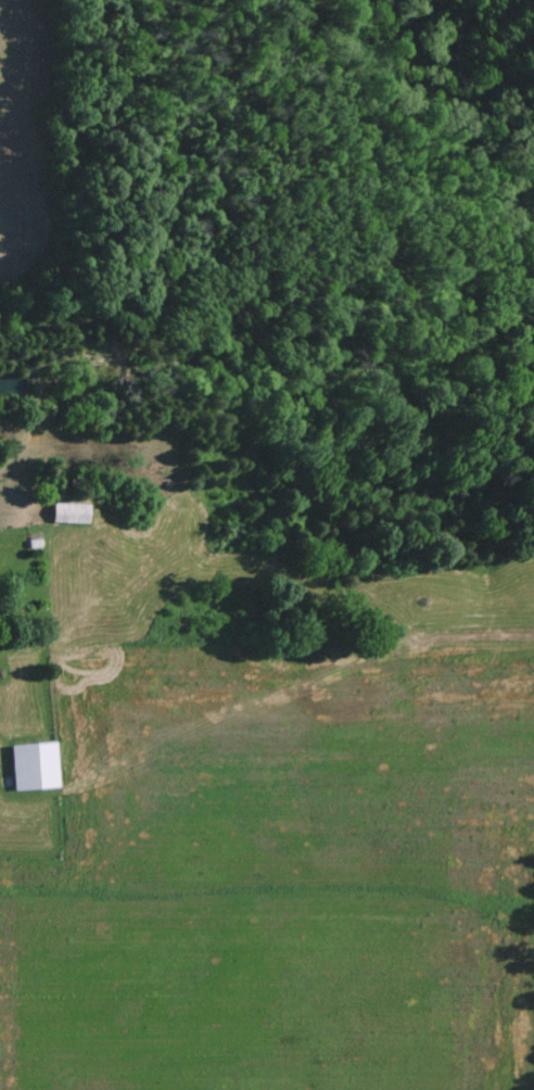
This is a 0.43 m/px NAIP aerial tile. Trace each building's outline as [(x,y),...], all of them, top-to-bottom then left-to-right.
[(10,744),(12,790),(57,788),(55,742),(10,744)]
